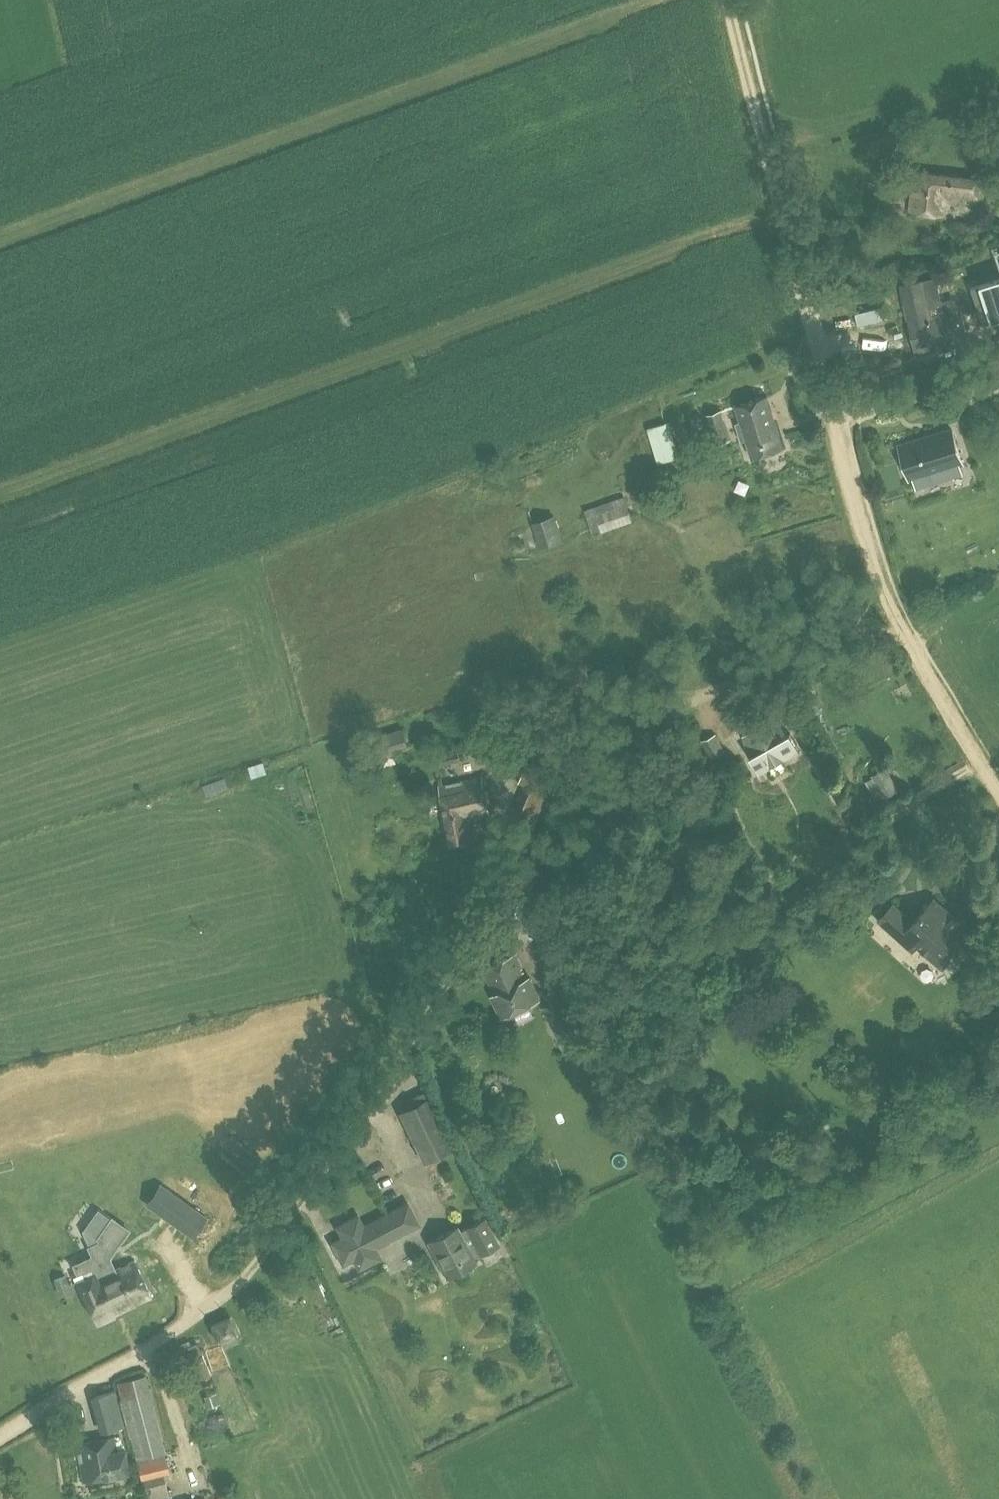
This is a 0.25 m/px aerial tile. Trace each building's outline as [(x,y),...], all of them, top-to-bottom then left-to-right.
[(910,211),(945,215),(946,203),(985,207),(988,179),(971,178),(915,172),(910,211)] [(967,230),(968,220),(958,219),(958,229),(967,230)] [(971,280),(980,318),(998,313),(998,274),(971,280)] [(933,281),(916,282),(919,336),(936,335),(933,281)] [(747,439),(753,457),(784,448),(767,396),(736,406),(741,421),(736,423),(742,441),(747,439)] [(706,415),(715,444),(731,440),(722,410),(706,415)] [(659,430),(666,466),(685,462),(678,426),(659,430)] [(900,445),(911,479),(914,477),(918,487),(939,481),(936,471),(963,462),(952,428),(900,445)] [(585,509),(590,526),(631,512),(625,496),(585,509)] [(532,523),(539,547),(563,540),(556,516),(532,523)] [(775,716),(746,733),(752,742),(749,743),(754,753),(750,755),(759,770),(799,748),(790,732),(786,735),(775,716)] [(379,734),(384,756),(408,750),(402,728),(379,734)] [(702,740),(716,767),(729,759),(717,733),(702,740)] [(439,754),(442,765),(462,760),(459,750),(439,754)] [(526,785),(550,795),(558,774),(527,762),(519,782),(526,785)] [(869,775),(881,798),(899,789),(887,766),(869,775)] [(442,785),(453,842),(475,838),(471,818),(490,815),(483,777),(442,785)] [(882,808),(891,823),(915,809),(906,794),(882,808)] [(540,818),(524,811),(519,822),(536,829),(540,818)] [(919,945),(943,966),(962,945),(974,955),(988,940),(970,924),(968,927),(936,898),(914,922),(895,904),(879,921),(913,951),(919,945)] [(412,963),(419,968),(427,958),(420,953),(412,963)] [(492,995),(502,1016),(541,999),(530,976),(527,978),(516,954),(484,969),(495,993),(492,995)] [(545,1006),(562,1043),(583,1033),(565,996),(545,1006)] [(400,1112),(424,1161),(455,1146),(431,1097),(400,1112)] [(176,1199),(159,1187),(146,1205),(163,1217),(176,1199)] [(353,1260),(358,1270),(382,1257),(376,1246),(419,1223),(408,1202),(363,1225),(357,1215),(336,1226),(341,1237),(331,1242),(343,1265),(353,1260)] [(429,1241),(447,1276),(476,1261),(471,1251),(478,1248),(481,1253),(498,1244),(484,1217),(467,1227),(469,1230),(462,1234),(457,1226),(429,1241)] [(79,1279),(99,1324),(115,1317),(114,1314),(151,1298),(135,1261),(117,1270),(111,1258),(130,1231),(112,1218),(98,1237),(100,1241),(89,1246),(93,1255),(74,1264),(81,1279),(79,1279)] [(41,1226),(43,1237),(59,1235),(57,1224),(41,1226)] [(54,1280),(59,1296),(72,1291),(66,1275),(54,1280)] [(520,1305),(523,1312),(534,1307),(531,1299),(520,1305)] [(231,1312),(218,1319),(226,1334),(239,1328),(231,1312)] [(233,1345),(245,1339),(240,1329),(228,1335),(233,1345)] [(177,1351),(182,1361),(202,1352),(197,1342),(177,1351)] [(183,1363),(192,1383),(211,1374),(203,1355),(183,1363)] [(120,1399),(141,1479),(170,1471),(145,1375),(117,1382),(121,1399),(120,1399)] [(97,1395),(106,1430),(124,1426),(114,1390),(97,1395)] [(79,1443),(85,1479),(128,1472),(125,1451),(115,1453),(113,1437),(79,1443)] [(149,1498),(162,1498),(170,1497),(164,1475),(144,1480),(149,1498)]
